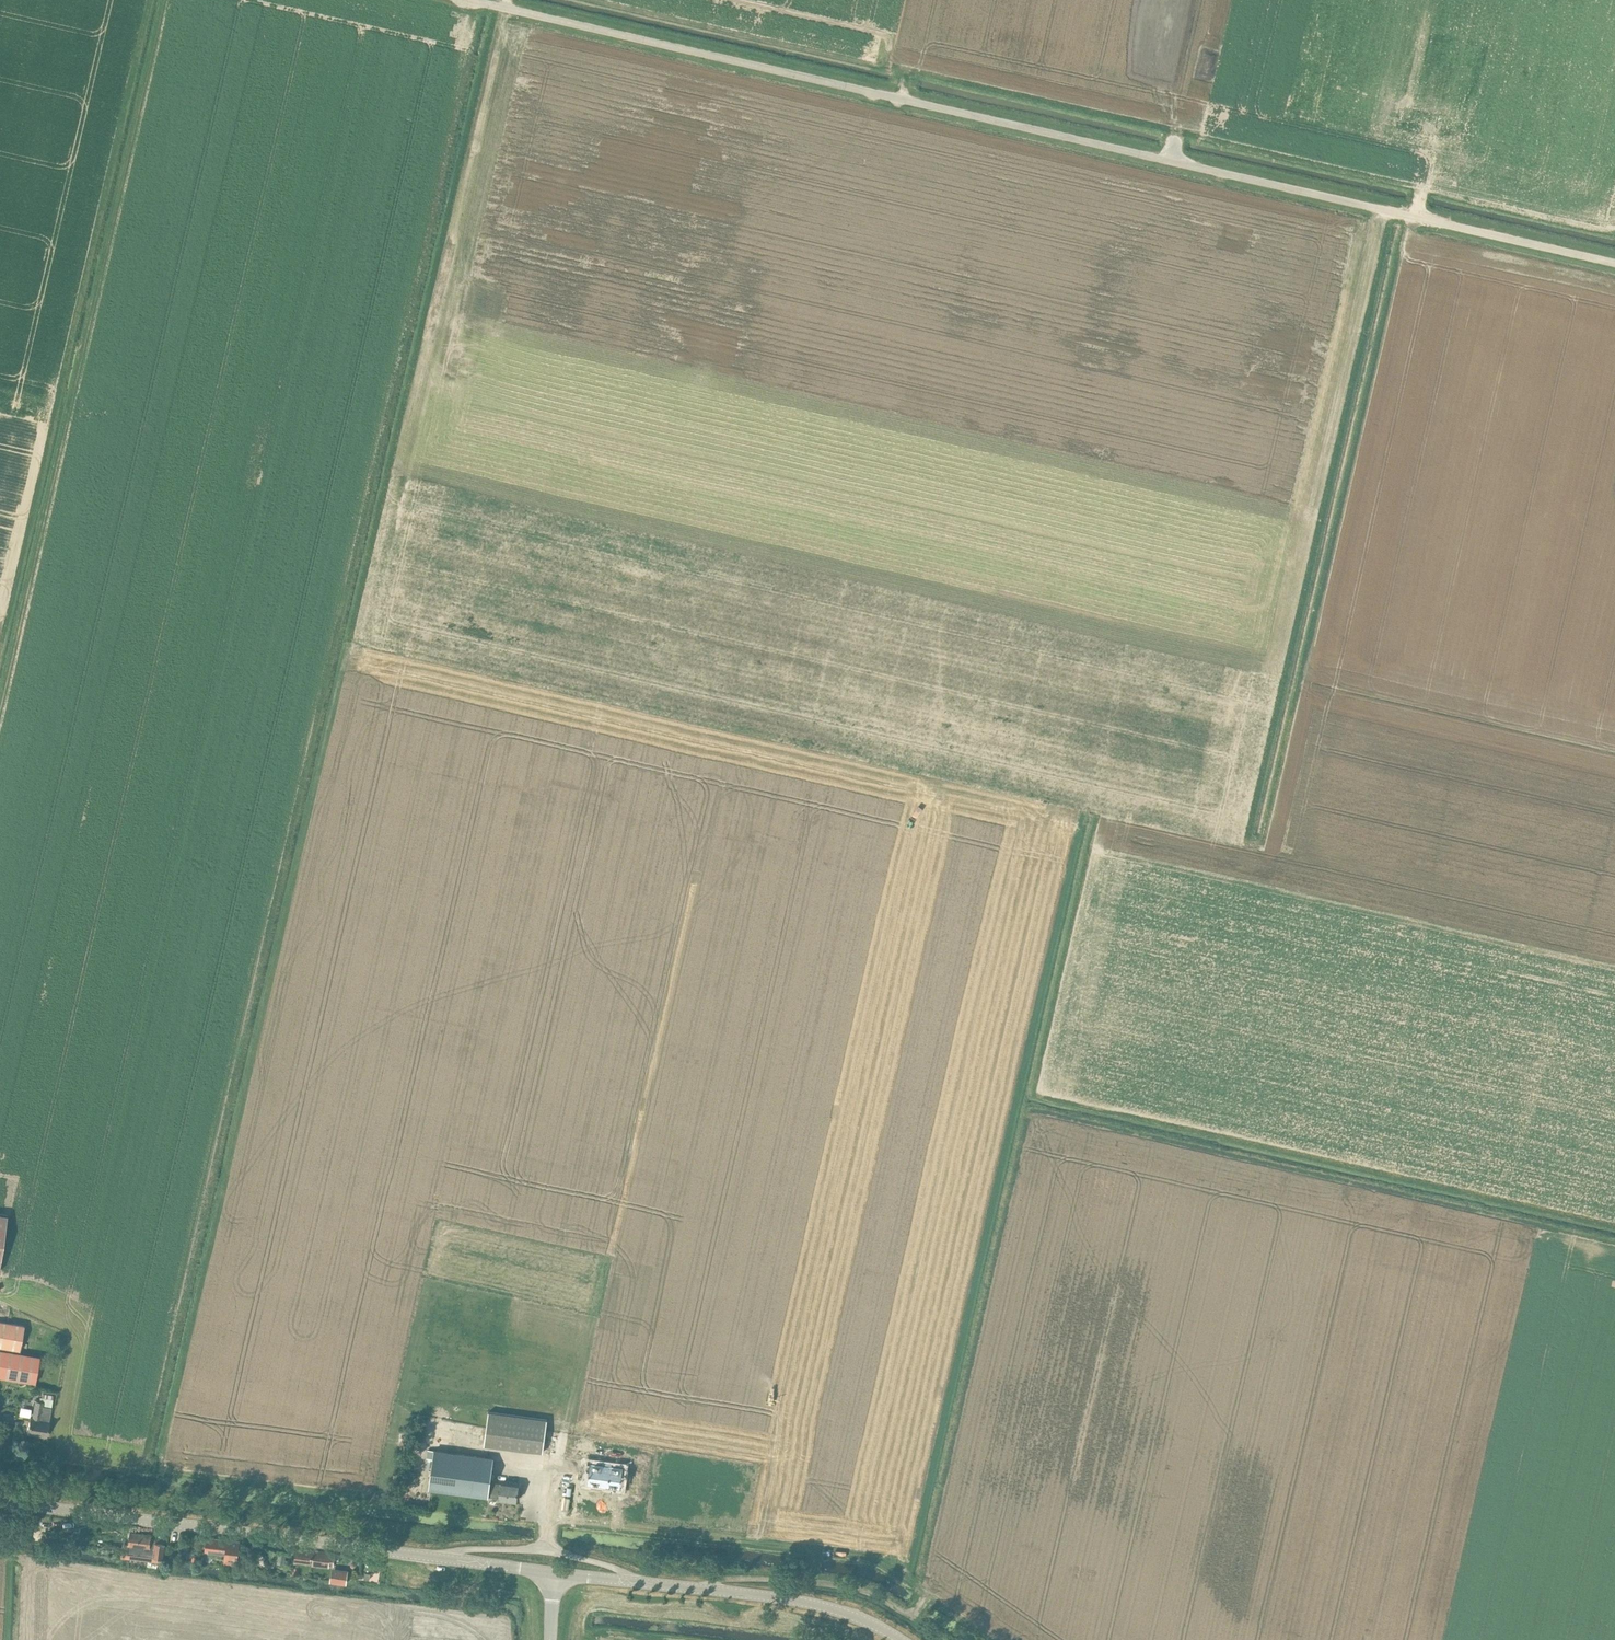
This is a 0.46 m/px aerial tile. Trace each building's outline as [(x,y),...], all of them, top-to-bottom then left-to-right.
[(23,1325),(0,1321),(0,1346),(19,1350),(23,1325)] [(0,1350),(0,1376),(35,1382),(39,1356),(0,1350)] [(47,1436),(51,1403),(52,1399),(40,1396),(39,1401),(35,1400),(32,1417),(30,1417),(28,1433),(47,1436)] [(486,1427),(484,1444),(543,1451),(545,1431),(547,1418),(488,1411),(486,1427)] [(418,1417),(413,1435),(422,1437),(427,1420),(418,1417)] [(434,1450),(428,1449),(427,1458),(433,1459),(429,1489),(488,1497),(488,1496),(498,1497),(498,1498),(516,1501),(518,1484),(500,1482),(500,1483),(490,1481),(493,1457),(434,1449),(434,1450)] [(590,1462),(587,1484),(588,1484),(588,1483),(619,1487),(619,1488),(620,1488),(623,1467),(622,1467),(611,1466),(611,1463),(602,1462),(601,1465),(590,1463),(590,1462)] [(129,1544),(127,1553),(133,1553),(153,1556),(163,1557),(164,1554),(165,1543),(155,1542),(156,1538),(151,1538),(152,1534),(130,1531),(129,1544)] [(208,1538),(206,1549),(212,1550),(223,1551),(225,1551),(225,1556),(224,1563),(236,1564),(239,1541),(229,1540),(227,1540),(220,1539),(208,1538)] [(294,1560),(311,1563),(313,1550),(305,1549),(296,1548),(294,1560)] [(313,1550),(311,1563),(312,1563),(332,1565),(333,1565),(333,1561),(333,1560),(333,1559),(334,1553),(314,1550),(313,1550)] [(279,1551),(277,1562),(285,1563),(286,1552),(279,1551)] [(339,1568),(337,1581),(347,1583),(347,1580),(349,1569),(339,1568)]
